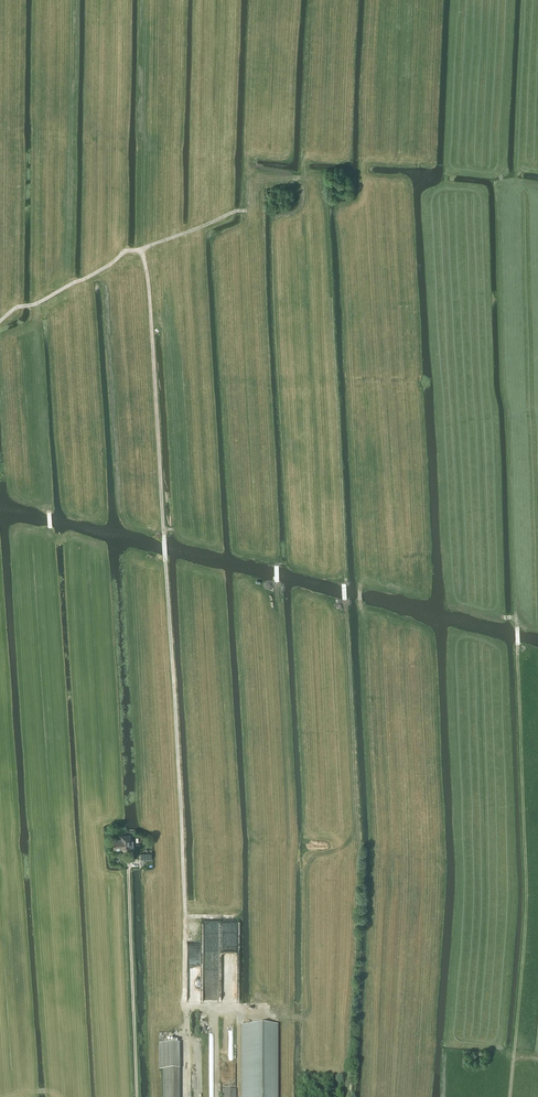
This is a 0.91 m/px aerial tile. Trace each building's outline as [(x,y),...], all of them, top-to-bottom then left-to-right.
[(130,841),(130,836),(121,836),(121,839),(113,840),(114,849),(122,849),(131,849),(131,847),(132,847),(133,846),(133,841),(130,841)] [(277,1086),(277,1025),(246,1026),(242,1026),(242,1028),(243,1096),(277,1096),(277,1086)] [(163,1071),(163,1096),(180,1096),(179,1070),(179,1044),(159,1044),(160,1070),(163,1070),(163,1071)]
